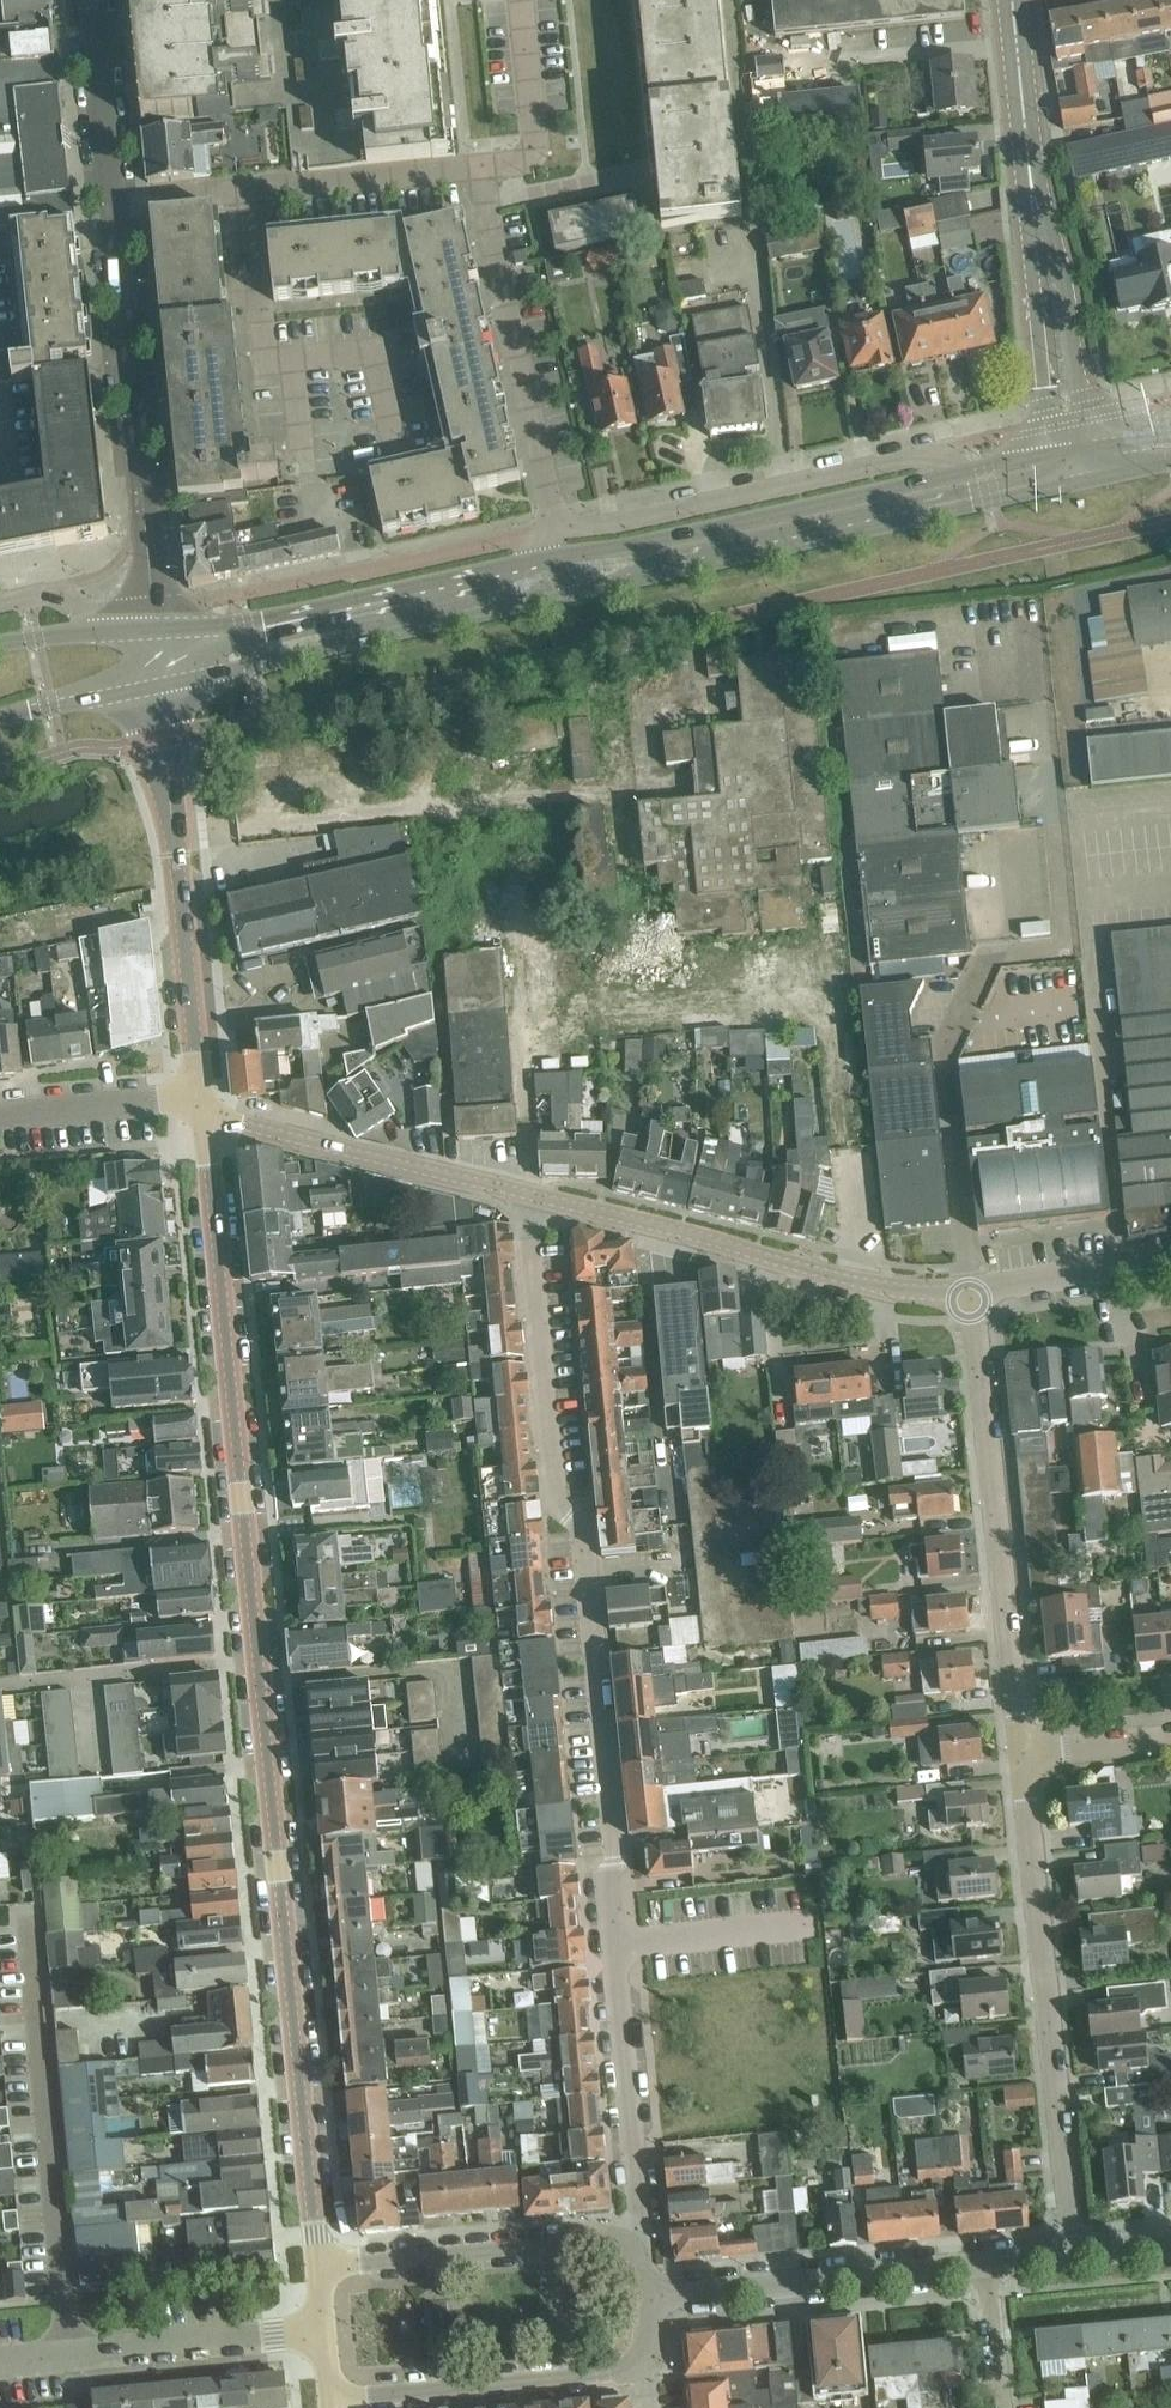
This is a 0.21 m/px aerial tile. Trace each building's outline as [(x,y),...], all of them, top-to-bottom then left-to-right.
[(52,26),(53,26),(50,0),(0,0),(0,31),(52,26)] [(130,4),(131,4),(132,17),(131,17),(137,73),(142,120),(142,121),(142,122),(286,107),(291,167),(292,171),(294,171),(293,169),(300,168),(300,170),(301,170),(301,169),(307,168),(308,170),(432,157),(455,155),(439,0),(129,0),(130,4)] [(742,218),(720,0),(640,0),(660,202),(662,218),(639,222),(634,200),(548,218),(549,220),(560,217),(564,235),(552,237),(556,253),(642,234),(702,222),(725,219),(742,218)] [(965,19),(963,0),(772,0),(775,38),(965,19)] [(1130,3),(1138,53),(1167,48),(1164,32),(1158,0),(1148,0),(1130,3)] [(1164,32),(1170,31),(1170,0),(1158,0),(1164,32)] [(1130,3),(1104,8),(1113,57),(1138,53),(1130,3)] [(1113,57),(1104,8),(1077,13),(1085,62),(1113,57)] [(1085,62),(1077,13),(1049,18),(1055,52),(1050,53),(1054,73),(1074,69),(1079,98),(1079,99),(1092,97),(1098,96),(1095,80),(1082,82),(1079,67),(1086,66),(1085,62)] [(56,63),(52,26),(0,31),(0,69),(56,63)] [(864,134),(862,117),(860,93),(779,102),(777,79),(785,78),(783,58),(755,61),(764,145),(864,134)] [(74,225),(56,63),(0,69),(0,230),(7,229),(7,232),(74,225)] [(922,69),(925,92),(927,115),(951,113),(975,111),(970,63),(934,67),(922,69)] [(1092,64),(1086,66),(1079,67),(1082,82),(1095,80),(1092,64)] [(1147,71),(1136,73),(1138,89),(1150,86),(1147,71)] [(1079,98),(1058,102),(1063,129),(1096,123),(1092,97),(1079,99),(1079,98)] [(1152,129),(1150,113),(1147,101),(1120,108),(1126,134),(1152,129)] [(1150,113),(1152,129),(1170,124),(1170,109),(1150,113)] [(871,113),(872,131),(886,130),(885,112),(871,113)] [(143,132),(148,182),(194,178),(194,177),(211,175),(208,147),(224,146),(224,145),(227,144),(227,141),(230,141),(228,127),(222,127),(222,124),(143,132)] [(1105,174),(1170,159),(1170,124),(1098,141),(1105,174)] [(891,150),(922,147),(921,129),(890,131),(891,150)] [(938,167),(939,180),(961,178),(960,173),(978,171),(977,158),(979,158),(977,140),(925,146),(927,168),(938,167)] [(938,167),(927,168),(929,184),(939,183),(939,180),(938,167)] [(934,217),(931,203),(904,209),(905,215),(908,228),(910,240),(937,235),(933,217),(934,217)] [(162,324),(225,318),(232,317),(232,315),(223,316),(222,301),(227,300),(226,290),(221,290),(215,235),(220,234),(219,225),(214,225),(212,206),(151,212),(162,324)] [(787,232),(816,225),(813,208),(783,213),(787,232)] [(905,215),(894,217),(897,230),(908,228),(905,215)] [(467,454),(370,475),(383,533),(402,529),(401,522),(426,516),(428,523),(464,515),(462,508),(477,505),(473,491),(521,481),(516,460),(509,462),(504,438),(511,436),(506,417),(499,418),(494,393),(501,391),(492,355),(485,357),(480,331),(487,330),(479,293),(472,295),(466,270),(473,268),(465,232),(458,233),(455,220),(404,231),(425,324),(414,326),(421,359),(432,356),(453,450),(466,447),(467,454)] [(937,227),(942,250),(956,247),(954,238),(968,235),(965,221),(937,227)] [(816,225),(787,232),(768,235),(772,259),(804,253),(804,251),(823,248),(819,225),(816,225)] [(268,242),(274,301),(294,299),(293,292),(319,289),(319,296),(357,292),(356,285),(382,283),(382,290),(402,288),(396,229),(268,242)] [(1108,263),(1119,311),(1146,305),(1148,311),(1170,306),(1170,230),(1161,232),(1165,250),(1108,263)] [(32,380),(90,374),(89,372),(78,373),(76,362),(82,361),(78,327),(84,326),(75,245),(9,252),(20,350),(0,352),(0,386),(32,380)] [(620,265),(617,248),(589,252),(592,270),(620,265)] [(525,251),(513,254),(516,265),(528,263),(525,251)] [(947,281),(953,307),(963,352),(993,346),(983,300),(967,304),(961,278),(947,281)] [(681,302),(706,297),(703,280),(678,285),(681,302)] [(933,285),(920,288),(936,358),(963,352),(953,307),(939,310),(933,285)] [(936,358),(920,288),(905,291),(911,316),(896,319),(906,365),(936,358)] [(661,305),(656,313),(659,329),(667,334),(675,333),(680,325),(677,308),(669,303),(661,305)] [(707,408),(704,408),(704,411),(707,411),(710,433),(709,434),(708,434),(708,435),(710,435),(710,437),(712,437),(712,436),(713,435),(759,429),(760,430),(760,431),(761,431),(761,430),(762,429),(763,429),(763,427),(762,427),(761,426),(756,388),(757,387),(758,386),(758,385),(756,385),(756,383),(754,383),(754,384),(754,386),(749,386),(747,373),(760,371),(748,307),(692,317),(704,381),(706,381),(708,391),(707,391),(706,390),(706,389),(704,390),(705,391),(704,392),(703,392),(703,393),(704,393),(705,394),(707,408)] [(828,319),(834,318),(832,309),(813,313),(817,327),(803,330),(806,341),(787,345),(792,366),(797,389),(837,380),(827,337),(832,336),(828,319)] [(854,313),(834,318),(828,319),(832,336),(834,344),(846,341),(852,369),(871,365),(873,372),(892,368),(881,319),(856,325),(854,313)] [(240,462),(225,318),(162,324),(164,343),(171,343),(173,362),(166,362),(170,402),(177,401),(179,421),(172,421),(176,461),(183,461),(185,480),(178,480),(179,499),(190,498),(225,495),(225,492),(243,490),(242,481),(278,478),(276,452),(251,455),(252,460),(240,462)] [(692,381),(682,333),(668,336),(670,343),(652,347),(658,374),(641,378),(650,422),(683,415),(677,384),(692,381)] [(581,353),(583,362),(593,406),(596,406),(602,432),(635,425),(625,382),(624,382),(622,372),(603,377),(597,349),(581,353)] [(54,497),(29,502),(30,504),(46,500),(55,546),(107,536),(90,374),(32,380),(32,382),(40,381),(54,497)] [(247,492),(225,495),(190,498),(191,508),(196,533),(183,536),(189,587),(339,553),(334,531),(278,544),(274,528),(241,535),(235,535),(234,523),(230,505),(248,504),(247,492)] [(1096,704),(1149,696),(1142,647),(1170,643),(1170,584),(1127,591),(1128,593),(1099,597),(1101,612),(1087,614),(1091,642),(1087,643),(1096,704)] [(843,725),(945,713),(938,654),(836,665),(843,725)] [(760,735),(748,738),(746,728),(770,722),(754,661),(500,725),(504,764),(471,768),(476,816),(481,865),(494,988),(580,980),(579,971),(594,969),(595,978),(618,976),(618,967),(633,965),(633,974),(657,971),(656,963),(671,961),(672,970),(696,967),(695,959),(710,957),(711,966),(735,963),(734,955),(749,953),(750,962),(779,959),(781,969),(817,960),(760,735)] [(995,708),(945,713),(843,725),(850,785),(1001,768),(995,708)] [(1086,741),(1091,787),(1170,778),(1170,732),(1086,741)] [(1013,767),(1001,768),(850,785),(856,844),(958,833),(1020,826),(1013,767)] [(292,820),(223,827),(230,891),(251,889),(252,899),(242,900),(254,1010),(288,1007),(289,1011),(336,1006),(324,891),(298,894),(297,884),(481,865),(476,816),(293,835),(292,820)] [(972,955),(958,833),(856,844),(870,967),(972,955)] [(106,934),(79,941),(83,961),(88,997),(93,1030),(96,1054),(114,1052),(152,1042),(159,1030),(149,925),(105,929),(106,934)] [(1112,934),(1121,1017),(1115,1018),(1117,1037),(1122,1036),(1128,1089),(1133,1137),(1117,1138),(1124,1207),(1129,1238),(1170,1231),(1170,928),(1112,934)] [(83,961),(79,941),(59,946),(62,964),(83,961)] [(38,975),(50,974),(47,947),(14,954),(15,962),(36,959),(38,975)] [(15,976),(12,957),(0,959),(0,978),(15,976)] [(860,991),(860,997),(868,1073),(876,1144),(886,1230),(892,1229),(891,1226),(904,1224),(905,1228),(950,1223),(941,1137),(933,1066),(931,1044),(913,1045),(910,1015),(924,985),(924,984),(923,984),(923,985),(860,991)] [(376,1051),(345,1057),(349,1078),(378,1058),(376,1053),(408,1041),(407,1036),(414,1033),(435,1026),(433,997),(369,1013),(376,1051)] [(60,1009),(62,1019),(56,1020),(62,1062),(92,1058),(84,1006),(60,1009)] [(22,1045),(25,1068),(62,1062),(56,1020),(62,1019),(60,1009),(60,1007),(49,1008),(50,1014),(27,1018),(28,1025),(31,1043),(22,1045)] [(19,1076),(13,1008),(0,1009),(0,1078),(19,1076)] [(259,1057),(277,1056),(321,1051),(319,1033),(337,1032),(336,1018),(316,1019),(256,1025),(259,1057)] [(435,1026),(414,1033),(425,1049),(437,1049),(435,1026)] [(817,1034),(788,1035),(789,1046),(817,1045),(817,1034)] [(788,1035),(765,1036),(766,1057),(767,1063),(790,1062),(789,1046),(788,1035)] [(766,1057),(765,1036),(730,1037),(730,1048),(731,1058),(766,1057)] [(730,1048),(730,1037),(704,1038),(704,1049),(730,1048)] [(642,1038),(625,1038),(625,1072),(642,1072),(642,1038)] [(667,1041),(646,1040),(645,1062),(666,1063),(667,1041)] [(277,1056),(259,1057),(230,1060),(233,1093),(239,1098),(279,1094),(281,1105),(308,1113),(306,1081),(293,1083),(291,1092),(281,1093),(277,1056)] [(1110,1216),(1092,1061),(960,1077),(978,1231),(1110,1216)] [(344,1086),(328,1097),(334,1105),(334,1106),(335,1106),(356,1138),(394,1113),(382,1095),(366,1072),(344,1086)] [(583,1072),(567,1073),(570,1103),(567,1104),(570,1136),(573,1178),(606,1179),(602,1137),(583,1137),(583,1072)] [(570,1103),(567,1073),(537,1075),(538,1095),(555,1094),(557,1122),(554,1122),(555,1136),(539,1136),(542,1178),(573,1178),(570,1136),(567,1104),(570,1103)] [(323,1079),(306,1081),(308,1113),(328,1118),(326,1107),(323,1079)] [(444,1130),(441,1096),(417,1098),(421,1132),(444,1130)] [(800,1195),(791,1235),(815,1241),(825,1202),(815,1199),(819,1183),(818,1182),(821,1171),(818,1171),(819,1166),(831,1166),(828,1146),(815,1147),(809,1101),(793,1103),(798,1154),(799,1162),(803,1162),(799,1187),(800,1195)] [(643,1108),(640,1122),(650,1125),(654,1111),(643,1108)] [(1115,1118),(1116,1130),(1129,1129),(1127,1117),(1115,1118)] [(653,1123),(645,1158),(646,1158),(637,1197),(661,1202),(669,1164),(658,1161),(666,1126),(653,1123)] [(682,1167),(669,1164),(661,1202),(686,1208),(695,1170),(698,1143),(688,1141),(682,1167)] [(728,1154),(728,1142),(719,1141),(716,1155),(712,1175),(699,1172),(689,1210),(713,1215),(728,1154)] [(728,1154),(713,1215),(737,1221),(746,1183),(734,1180),(740,1157),(730,1154),(729,1142),(728,1142),(728,1154)] [(285,1179),(301,1177),(300,1166),(284,1167),(283,1154),(269,1151),(239,1154),(242,1181),(285,1177),(285,1179)] [(646,1158),(645,1158),(623,1153),(613,1191),(637,1197),(646,1158)] [(117,1193),(163,1190),(161,1163),(119,1167),(116,1154),(92,1156),(94,1180),(106,1179),(107,1194),(117,1193)] [(774,1171),(775,1190),(771,1205),(765,1229),(791,1235),(800,1195),(799,1187),(803,1162),(799,1162),(798,1154),(787,1154),(787,1170),(774,1171)] [(316,1170),(315,1163),(306,1160),(307,1171),(316,1170)] [(414,1211),(415,1188),(315,1163),(316,1170),(307,1171),(307,1172),(310,1172),(310,1176),(301,1177),(285,1179),(285,1177),(242,1181),(246,1220),(289,1216),(302,1215),(376,1207),(414,1211)] [(750,1169),(746,1183),(737,1221),(762,1227),(771,1189),(762,1187),(765,1173),(750,1169)] [(420,1243),(339,1251),(341,1277),(400,1271),(459,1266),(459,1262),(455,1232),(454,1223),(456,1223),(454,1198),(415,1188),(414,1211),(417,1211),(420,1243)] [(117,1193),(118,1209),(81,1225),(83,1247),(168,1239),(163,1190),(117,1193)] [(302,1215),(289,1216),(291,1239),(305,1238),(302,1215)] [(289,1216),(246,1220),(249,1244),(291,1239),(289,1216)] [(472,1221),(456,1223),(454,1223),(455,1232),(474,1231),(474,1230),(472,1221)] [(510,1226),(474,1230),(474,1231),(455,1232),(459,1262),(471,1261),(483,1260),(486,1260),(511,1257),(515,1256),(513,1236),(511,1237),(510,1226)] [(606,1248),(605,1244),(604,1234),(577,1227),(570,1234),(572,1257),(593,1255),(606,1248)] [(249,1244),(252,1281),(295,1277),(295,1282),(341,1277),(339,1251),(293,1256),(291,1239),(249,1244)] [(610,1291),(638,1289),(636,1265),(633,1241),(605,1244),(606,1248),(610,1291)] [(120,1263),(88,1266),(63,1268),(63,1259),(48,1261),(50,1280),(163,1270),(161,1244),(119,1248),(120,1263)] [(610,1291),(606,1248),(593,1255),(572,1257),(576,1295),(610,1291)] [(0,1258),(0,1286),(45,1282),(42,1254),(0,1258)] [(511,1257),(486,1260),(487,1276),(481,1277),(483,1295),(515,1292),(511,1257)] [(471,1261),(459,1262),(459,1266),(460,1278),(473,1277),(471,1261)] [(459,1266),(400,1271),(402,1291),(461,1285),(460,1278),(459,1266)] [(163,1270),(50,1280),(51,1293),(122,1286),(124,1300),(166,1296),(163,1270)] [(710,1353),(714,1399),(734,1396),(730,1351),(723,1352),(719,1315),(734,1314),(732,1293),(734,1293),(734,1286),(731,1287),(730,1275),(735,1275),(735,1273),(700,1276),(708,1353),(710,1353)] [(697,1288),(654,1292),(666,1420),(667,1430),(682,1429),(691,1508),(699,1584),(703,1621),(706,1648),(794,1639),(778,1498),(719,1504),(712,1441),(703,1345),(697,1288)] [(638,1289),(610,1291),(576,1295),(578,1318),(613,1315),(612,1303),(640,1301),(638,1289)] [(483,1295),(485,1313),(465,1315),(467,1332),(489,1330),(518,1326),(515,1292),(483,1295)] [(124,1300),(92,1303),(94,1328),(168,1321),(167,1310),(172,1308),(171,1299),(166,1298),(166,1296),(124,1300)] [(372,1307),(351,1309),(317,1312),(316,1297),(273,1301),(276,1330),(345,1322),(345,1323),(373,1320),(372,1307)] [(66,1306),(57,1307),(58,1321),(68,1320),(66,1306)] [(745,1359),(764,1357),(760,1310),(740,1312),(745,1359)] [(450,1333),(463,1332),(461,1311),(448,1312),(450,1333)] [(613,1315),(578,1318),(581,1341),(643,1335),(642,1324),(614,1327),(613,1315)] [(382,1319),(373,1320),(374,1330),(383,1330),(382,1319)] [(374,1330),(373,1320),(345,1323),(345,1322),(276,1330),(279,1355),(321,1351),(320,1335),(346,1332),(374,1330)] [(168,1321),(94,1328),(95,1340),(127,1337),(129,1353),(171,1349),(168,1321)] [(490,1342),(485,1343),(469,1344),(471,1363),(487,1362),(487,1361),(524,1357),(522,1346),(524,1346),(522,1326),(518,1326),(489,1330),(490,1342)] [(643,1335),(581,1341),(583,1363),(617,1360),(616,1349),(644,1346),(643,1335)] [(463,1341),(442,1343),(443,1360),(464,1358),(463,1341)] [(1038,1394),(1040,1394),(1044,1433),(1046,1433),(1054,1424),(1066,1423),(1060,1352),(1035,1355),(1038,1394)] [(1081,1500),(1102,1497),(1122,1495),(1116,1436),(1088,1439),(1086,1423),(1103,1421),(1101,1398),(1107,1397),(1102,1352),(1067,1356),(1071,1401),(1077,1401),(1080,1424),(1073,1424),(1081,1500)] [(1154,1354),(1157,1378),(1162,1427),(1170,1426),(1170,1352),(1154,1354)] [(1038,1394),(1035,1355),(1012,1357),(1008,1363),(1011,1397),(1038,1394)] [(369,1360),(323,1364),(322,1356),(279,1360),(282,1386),(351,1380),(350,1378),(371,1376),(370,1363),(369,1360)] [(114,1409),(172,1405),(196,1402),(191,1357),(167,1359),(82,1366),(84,1392),(112,1389),(114,1409)] [(617,1360),(583,1363),(585,1387),(647,1381),(646,1368),(618,1371),(617,1360)] [(382,1362),(370,1363),(371,1376),(383,1374),(382,1362)] [(447,1366),(448,1383),(464,1382),(463,1365),(447,1366)] [(894,1396),(876,1398),(869,1399),(866,1365),(833,1369),(836,1403),(838,1420),(878,1416),(879,1430),(898,1429),(894,1396)] [(908,1399),(904,1400),(906,1422),(945,1418),(939,1365),(905,1368),(908,1399)] [(496,1399),(525,1396),(529,1396),(527,1376),(526,1376),(524,1366),(488,1369),(490,1387),(495,1386),(496,1399)] [(836,1403),(833,1369),(797,1372),(800,1406),(793,1406),(795,1424),(812,1423),(810,1406),(836,1403)] [(383,1374),(371,1376),(372,1388),(384,1387),(383,1374)] [(351,1380),(282,1386),(285,1412),(328,1408),(326,1392),(352,1390),(372,1388),(371,1376),(350,1378),(351,1380)] [(647,1381),(585,1387),(588,1409),(622,1405),(621,1394),(648,1391),(647,1381)] [(1040,1394),(1038,1394),(1011,1397),(1016,1440),(1044,1437),(1044,1433),(1040,1394)] [(473,1415),(471,1395),(456,1396),(458,1417),(473,1415)] [(525,1396),(496,1399),(475,1402),(478,1436),(490,1435),(497,1434),(529,1431),(525,1396)] [(7,1431),(48,1429),(47,1402),(6,1404),(7,1431)] [(590,1438),(652,1431),(651,1420),(624,1422),(622,1410),(588,1414),(590,1438)] [(373,1423),(356,1425),(330,1428),(328,1412),(285,1416),(288,1442),(357,1435),(374,1434),(373,1423)] [(196,1414),(129,1420),(107,1422),(108,1433),(154,1428),(156,1444),(199,1441),(196,1414)] [(419,1426),(422,1445),(448,1442),(446,1423),(419,1426)] [(797,1461),(795,1429),(778,1430),(781,1462),(797,1461)] [(879,1430),(872,1431),(873,1434),(877,1482),(884,1482),(904,1480),(898,1429),(879,1430)] [(529,1431),(497,1434),(498,1452),(504,1451),(506,1469),(532,1466),(529,1431)] [(652,1431),(590,1438),(593,1461),(627,1457),(626,1446),(635,1445),(639,1444),(653,1443),(652,1431)] [(357,1435),(288,1442),(290,1468),(331,1463),(331,1465),(360,1461),(359,1450),(358,1446),(357,1435)] [(1044,1437),(1016,1440),(1017,1455),(1046,1452),(1044,1437)] [(635,1445),(626,1446),(627,1457),(640,1456),(639,1444),(635,1445)] [(159,1476),(202,1472),(199,1445),(156,1450),(156,1446),(118,1449),(120,1464),(134,1462),(134,1470),(158,1468),(159,1476)] [(392,1447),(359,1450),(360,1461),(375,1460),(385,1459),(393,1458),(392,1447)] [(1046,1452),(1017,1455),(1019,1470),(1047,1467),(1046,1452)] [(628,1468),(627,1457),(593,1461),(595,1483),(656,1477),(655,1465),(628,1468)] [(1157,1475),(1155,1457),(1136,1459),(1142,1507),(1145,1535),(1158,1534),(1170,1532),(1170,1473),(1157,1475)] [(375,1460),(360,1461),(331,1465),(332,1470),(290,1474),(294,1507),(311,1506),(312,1513),(370,1507),(370,1505),(379,1504),(376,1477),(376,1475),(387,1474),(385,1459),(375,1460)] [(105,1480),(120,1479),(119,1466),(119,1463),(104,1464),(104,1467),(105,1480)] [(536,1465),(532,1466),(506,1469),(503,1469),(481,1471),(485,1506),(495,1505),(495,1500),(537,1496),(536,1485),(538,1485),(536,1465)] [(1051,1467),(1052,1494),(1073,1492),(1072,1466),(1070,1466),(1051,1467)] [(1047,1467),(1019,1470),(1020,1485),(1049,1482),(1047,1467)] [(65,1468),(55,1469),(57,1484),(66,1484),(65,1468)] [(861,1473),(843,1475),(844,1487),(862,1485),(861,1473)] [(656,1477),(595,1483),(597,1506),(632,1503),(630,1492),(643,1490),(658,1489),(656,1477)] [(174,1532),(197,1530),(192,1480),(169,1482),(147,1484),(147,1485),(90,1489),(94,1539),(174,1532)] [(1049,1482),(1020,1485),(1022,1500),(1050,1497),(1049,1482)] [(895,1521),(919,1518),(955,1514),(952,1484),(915,1488),(916,1489),(892,1491),(895,1521)] [(658,1489),(643,1490),(644,1501),(659,1500),(658,1489)] [(1052,1511),(1050,1497),(1022,1500),(1023,1514),(1052,1511)] [(1106,1541),(1102,1497),(1081,1500),(1086,1543),(1106,1541)] [(659,1500),(644,1501),(646,1512),(660,1511),(659,1500)] [(633,1513),(632,1503),(597,1506),(600,1529),(661,1522),(660,1511),(646,1512),(633,1513)] [(495,1505),(485,1506),(488,1542),(507,1540),(539,1537),(543,1536),(541,1516),(539,1516),(538,1506),(496,1510),(495,1505)] [(1053,1526),(1052,1511),(1023,1514),(1025,1529),(1053,1526)] [(862,1519),(788,1525),(790,1548),(864,1541),(862,1519)] [(661,1522),(600,1529),(602,1552),(636,1548),(634,1537),(662,1534),(661,1522)] [(1055,1541),(1053,1526),(1025,1529),(1026,1544),(1055,1541)] [(1158,1534),(1145,1535),(1148,1573),(1159,1571),(1156,1555),(1154,1541),(1159,1541),(1158,1534)] [(1084,1535),(1069,1536),(1070,1550),(1084,1549),(1084,1535)] [(338,1566),(339,1568),(375,1564),(373,1548),(352,1550),(350,1537),(297,1541),(297,1545),(294,1545),(295,1558),(299,1558),(300,1570),(338,1566)] [(510,1574),(543,1570),(539,1537),(507,1540),(510,1566),(510,1574)] [(1159,1541),(1154,1541),(1156,1555),(1170,1553),(1170,1539),(1159,1541)] [(920,1579),(931,1578),(962,1574),(958,1541),(927,1544),(927,1546),(910,1548),(912,1562),(918,1561),(920,1579)] [(1057,1555),(1055,1541),(1026,1544),(1028,1558),(1057,1555)] [(68,1556),(68,1560),(60,1561),(62,1579),(100,1575),(116,1574),(124,1573),(211,1565),(208,1543),(152,1549),(68,1556)] [(489,1546),(468,1548),(474,1609),(491,1608),(496,1607),(492,1576),(489,1546)] [(408,1548),(394,1549),(395,1560),(409,1559),(408,1548)] [(831,1550),(806,1553),(807,1570),(833,1567),(831,1550)] [(1058,1570),(1057,1555),(1028,1558),(1030,1573),(1058,1570)] [(25,1582),(41,1581),(39,1559),(9,1562),(11,1584),(25,1582)] [(129,1578),(130,1583),(97,1587),(98,1599),(159,1592),(213,1588),(211,1565),(124,1573),(124,1579),(129,1578)] [(378,1590),(389,1589),(388,1574),(340,1578),(339,1568),(338,1566),(300,1570),(300,1572),(297,1572),(298,1585),(301,1585),(303,1598),(378,1590)] [(510,1574),(512,1593),(496,1595),(497,1611),(517,1609),(546,1606),(543,1570),(510,1574)] [(1058,1570),(1030,1573),(1031,1590),(1055,1588),(1060,1587),(1058,1570)] [(862,1598),(859,1577),(818,1581),(821,1603),(862,1598)] [(26,1593),(25,1582),(11,1584),(10,1584),(12,1595),(26,1593)] [(454,1583),(418,1586),(421,1615),(457,1611),(454,1583)] [(1099,1583),(1060,1587),(1055,1588),(1057,1602),(1042,1604),(1045,1632),(1089,1627),(1088,1610),(1101,1609),(1099,1583)] [(610,1630),(653,1626),(651,1606),(668,1604),(666,1587),(606,1593),(610,1630)] [(215,1614),(213,1588),(159,1592),(162,1619),(215,1614)] [(378,1590),(379,1606),(397,1604),(395,1589),(389,1589),(378,1590)] [(378,1590),(303,1598),(304,1609),(300,1609),(302,1622),(305,1622),(305,1625),(345,1621),(344,1611),(379,1608),(379,1606),(378,1590)] [(899,1596),(872,1599),(874,1613),(874,1618),(901,1615),(899,1596)] [(915,1634),(932,1632),(967,1629),(964,1598),(928,1602),(928,1603),(912,1605),(915,1634)] [(872,1599),(859,1600),(861,1614),(874,1613),(872,1599)] [(44,1606),(46,1626),(54,1625),(52,1605),(44,1606)] [(550,1605),(546,1606),(517,1609),(518,1622),(513,1623),(514,1640),(552,1636),(551,1626),(552,1625),(550,1605)] [(16,1636),(47,1633),(44,1606),(14,1609),(16,1636)] [(144,1613),(130,1615),(131,1624),(145,1623),(144,1613)] [(1162,1618),(1166,1662),(1170,1662),(1170,1617),(1162,1618)] [(1166,1662),(1162,1618),(1134,1621),(1134,1622),(1136,1641),(1138,1665),(1166,1662)] [(385,1622),(370,1624),(371,1637),(386,1635),(385,1622)] [(1136,1641),(1134,1622),(1119,1624),(1120,1631),(1132,1641),(1136,1641)] [(123,1646),(124,1665),(142,1663),(214,1656),(211,1628),(187,1631),(150,1635),(149,1624),(127,1626),(129,1645),(123,1646)] [(287,1632),(291,1675),(351,1669),(351,1664),(356,1664),(355,1658),(334,1660),(332,1640),(360,1638),(359,1625),(287,1632)] [(129,1645),(127,1626),(83,1630),(85,1650),(123,1646),(129,1645)] [(1100,1626),(1089,1627),(1045,1632),(1048,1660),(1062,1658),(1064,1672),(1105,1668),(1103,1657),(1100,1626)] [(670,1627),(658,1628),(661,1648),(672,1647),(670,1627)] [(509,1633),(497,1634),(498,1639),(498,1645),(510,1644),(509,1633)] [(476,1641),(455,1643),(457,1659),(472,1658),(499,1655),(498,1645),(498,1639),(494,1640),(493,1635),(475,1637),(476,1641)] [(0,1637),(0,1647),(10,1646),(9,1636),(0,1637)] [(833,1641),(799,1644),(801,1663),(869,1656),(867,1637),(833,1641)] [(554,1642),(521,1645),(500,1647),(503,1675),(557,1670),(554,1642)] [(701,1662),(675,1665),(663,1666),(662,1653),(613,1658),(615,1684),(686,1675),(702,1674),(701,1662)] [(499,1655),(472,1658),(473,1674),(501,1671),(499,1655)] [(924,1695),(943,1693),(974,1690),(970,1656),(940,1659),(940,1661),(921,1663),(924,1695)] [(911,1657),(884,1659),(886,1678),(912,1676),(911,1657)] [(782,1665),(770,1666),(775,1709),(801,1706),(796,1663),(782,1665)] [(19,1664),(11,1665),(12,1676),(20,1675),(19,1664)] [(557,1670),(503,1675),(504,1687),(525,1685),(526,1700),(558,1698),(559,1697),(557,1670)] [(501,1671),(473,1674),(475,1687),(502,1684),(501,1671)] [(167,1706),(167,1707),(220,1702),(217,1675),(173,1680),(176,1705),(167,1706)] [(686,1675),(615,1684),(620,1725),(656,1722),(653,1691),(687,1688),(686,1675)] [(310,1713),(371,1707),(368,1682),(307,1687),(309,1704),(306,1704),(306,1706),(309,1705),(310,1713)] [(408,1703),(436,1701),(434,1682),(407,1684),(408,1703)] [(134,1684),(104,1687),(106,1702),(135,1699),(134,1684)] [(502,1684),(475,1687),(476,1701),(504,1698),(502,1684)] [(43,1708),(72,1705),(71,1690),(41,1693),(43,1708)] [(13,1722),(13,1721),(4,1722),(1,1697),(0,1697),(0,1724),(13,1722)] [(142,1698),(135,1699),(137,1710),(149,1709),(148,1703),(142,1698)] [(504,1698),(476,1701),(478,1716),(505,1713),(504,1698)] [(558,1698),(526,1700),(528,1717),(507,1719),(508,1729),(560,1723),(558,1698)] [(135,1699),(106,1702),(107,1717),(137,1713),(137,1710),(135,1699)] [(436,1701),(408,1703),(410,1722),(438,1720),(436,1701)] [(896,1721),(929,1717),(927,1701),(895,1704),(896,1721)] [(164,1733),(164,1734),(223,1728),(223,1727),(222,1727),(219,1703),(220,1703),(220,1702),(167,1707),(169,1732),(164,1733)] [(43,1708),(44,1723),(74,1720),(72,1705),(43,1708)] [(801,1706),(775,1709),(780,1752),(784,1751),(806,1749),(801,1706)] [(311,1722),(312,1737),(373,1731),(371,1707),(310,1713),(311,1720),(307,1721),(308,1722),(311,1722)] [(137,1713),(107,1717),(109,1731),(139,1728),(137,1713)] [(505,1713),(478,1716),(479,1729),(507,1726),(505,1713)] [(929,1717),(896,1721),(893,1721),(894,1737),(930,1734),(929,1717)] [(681,1719),(656,1722),(620,1725),(624,1767),(660,1763),(657,1733),(682,1730),(681,1719)] [(74,1720),(44,1723),(46,1738),(75,1735),(74,1720)] [(21,1748),(21,1747),(16,1747),(13,1722),(0,1724),(0,1750),(21,1748)] [(563,1751),(560,1723),(508,1729),(510,1741),(530,1739),(532,1755),(563,1751)] [(507,1726),(479,1729),(481,1743),(508,1740),(507,1726)] [(139,1728),(109,1731),(111,1746),(140,1743),(139,1728)] [(223,1728),(164,1734),(167,1760),(225,1754),(223,1728)] [(944,1765),(981,1761),(978,1729),(941,1732),(944,1765)] [(413,1752),(441,1749),(439,1730),(411,1733),(413,1752)] [(373,1731),(312,1737),(314,1752),(311,1753),(311,1754),(314,1754),(315,1762),(376,1756),(373,1731)] [(46,1738),(48,1753),(77,1749),(75,1735),(46,1738)] [(508,1740),(481,1743),(484,1772),(511,1769),(508,1740)] [(140,1743),(111,1746),(112,1761),(142,1758),(140,1743)] [(24,1773),(21,1748),(0,1750),(0,1776),(24,1773)] [(77,1749),(48,1753),(49,1767),(79,1764),(77,1749)] [(441,1749),(413,1752),(415,1771),(442,1768),(441,1749)] [(563,1751),(532,1755),(534,1771),(513,1774),(514,1785),(566,1780),(563,1751)] [(376,1756),(315,1762),(315,1769),(312,1769),(312,1771),(315,1771),(317,1787),(318,1787),(318,1788),(371,1783),(378,1783),(376,1756)] [(142,1758),(112,1761),(114,1776),(143,1773),(142,1758)] [(685,1761),(660,1763),(624,1767),(627,1791),(663,1788),(662,1775),(686,1772),(685,1761)] [(79,1764),(49,1767),(51,1782),(80,1779),(79,1764)] [(1105,1769),(1095,1780),(1096,1790),(1115,1788),(1113,1768),(1105,1769)] [(148,1774),(145,1774),(119,1777),(85,1780),(57,1783),(32,1786),(35,1824),(96,1818),(94,1800),(173,1793),(172,1782),(171,1772),(148,1774)] [(760,1846),(760,1851),(772,1851),(770,1831),(799,1828),(813,1826),(815,1826),(809,1772),(752,1778),(760,1846)] [(226,1777),(172,1782),(173,1793),(94,1800),(96,1818),(229,1805),(226,1777)] [(569,1806),(566,1780),(514,1785),(515,1796),(536,1794),(537,1809),(569,1806)] [(988,1825),(985,1795),(966,1797),(964,1782),(897,1789),(898,1804),(927,1801),(927,1802),(937,1801),(938,1811),(929,1812),(931,1831),(967,1827),(967,1830),(972,1829),(972,1827),(988,1825)] [(371,1783),(318,1788),(317,1788),(320,1817),(346,1815),(346,1809),(373,1808),(374,1810),(419,1806),(418,1791),(383,1794),(383,1797),(373,1798),(371,1783)] [(1100,1840),(1124,1838),(1140,1836),(1139,1823),(1133,1818),(1121,1819),(1118,1787),(1115,1788),(1096,1790),(1078,1792),(1078,1793),(1069,1805),(1067,1805),(1070,1826),(1098,1823),(1100,1840)] [(663,1788),(627,1791),(628,1809),(665,1806),(663,1788)] [(754,1797),(665,1806),(628,1809),(631,1836),(648,1834),(648,1832),(668,1829),(670,1840),(757,1832),(754,1797)] [(33,1813),(31,1799),(22,1800),(23,1814),(33,1813)] [(346,1815),(320,1817),(322,1839),(376,1835),(374,1821),(385,1820),(385,1822),(420,1818),(419,1806),(374,1810),(373,1808),(346,1809),(346,1815)] [(570,1806),(569,1806),(537,1809),(517,1811),(520,1840),(573,1834),(570,1806)] [(186,1839),(232,1835),(229,1808),(184,1812),(185,1828),(155,1831),(156,1843),(186,1840),(186,1839)] [(28,1839),(27,1825),(17,1826),(19,1840),(28,1839)] [(813,1826),(799,1828),(804,1876),(822,1874),(820,1860),(817,1860),(813,1826)] [(442,1860),(443,1872),(461,1871),(457,1828),(424,1831),(426,1862),(442,1860)] [(757,1832),(670,1840),(670,1845),(646,1848),(649,1877),(695,1873),(693,1853),(738,1849),(739,1854),(760,1851),(760,1846),(759,1846),(757,1832)] [(573,1834),(520,1840),(521,1851),(542,1849),(543,1865),(576,1861),(573,1834)] [(234,1861),(232,1835),(186,1839),(186,1840),(189,1866),(234,1861)] [(378,1835),(376,1835),(322,1839),(325,1871),(378,1866),(397,1864),(396,1851),(380,1853),(378,1835)] [(1103,1899),(1122,1896),(1120,1877),(1142,1875),(1138,1843),(1105,1847),(1106,1865),(1074,1868),(1076,1887),(1078,1887),(1079,1901),(1103,1899)] [(956,1900),(972,1898),(995,1896),(992,1862),(975,1864),(974,1847),(925,1852),(927,1870),(936,1869),(937,1885),(954,1883),(956,1900)] [(1168,1863),(1166,1847),(1142,1850),(1143,1866),(1168,1863)] [(161,1869),(180,1867),(179,1856),(160,1858),(161,1869)] [(886,1877),(905,1875),(904,1856),(884,1858),(886,1872),(886,1877)] [(884,1858),(863,1860),(864,1874),(886,1872),(884,1858)] [(237,1888),(234,1861),(189,1866),(192,1893),(237,1888)] [(22,1877),(32,1876),(30,1862),(21,1863),(22,1877)] [(378,1866),(325,1871),(328,1903),(370,1899),(367,1873),(379,1872),(378,1866)] [(181,1877),(180,1867),(161,1869),(162,1879),(181,1877)] [(547,1900),(576,1898),(580,1897),(578,1877),(576,1878),(575,1867),(539,1870),(541,1889),(546,1889),(547,1900)] [(420,1895),(435,1894),(433,1869),(418,1870),(420,1895)] [(443,1911),(460,1909),(456,1873),(440,1875),(443,1911)] [(33,1891),(32,1876),(22,1877),(24,1892),(33,1891)] [(47,1909),(80,1906),(78,1879),(45,1882),(47,1909)] [(195,1923),(240,1918),(237,1892),(193,1896),(195,1923)] [(435,1894),(420,1895),(422,1918),(436,1917),(435,1894)] [(576,1898),(547,1900),(544,1900),(546,1918),(552,1918),(553,1934),(580,1932),(576,1898)] [(372,1924),(370,1899),(328,1903),(331,1934),(384,1929),(384,1923),(372,1924)] [(80,1906),(47,1909),(49,1934),(82,1931),(105,1929),(103,1904),(80,1906)] [(460,1909),(443,1911),(446,1944),(463,1942),(460,1909)] [(1000,1935),(998,1922),(960,1926),(959,1909),(918,1914),(920,1932),(932,1931),(934,1945),(954,1943),(956,1961),(1001,1956),(999,1936),(1000,1935)] [(1126,1946),(1160,1943),(1156,1909),(1126,1911),(1102,1914),(1104,1931),(1082,1933),(1083,1945),(1082,1945),(1085,1970),(1109,1968),(1128,1966),(1126,1946)] [(140,1912),(141,1922),(122,1924),(123,1930),(162,1926),(161,1910),(140,1912)] [(899,1916),(868,1919),(870,1936),(901,1932),(899,1916)] [(195,1923),(187,1924),(178,1925),(181,1950),(242,1944),(240,1918),(195,1923)] [(865,1922),(850,1924),(852,1943),(867,1942),(865,1922)] [(438,1935),(437,1924),(425,1925),(426,1936),(438,1935)] [(384,1929),(331,1934),(334,1964),(376,1960),(374,1935),(385,1934),(384,1929)] [(82,1931),(49,1934),(49,1935),(48,1935),(51,1970),(79,1968),(77,1949),(83,1949),(82,1931)] [(552,1948),(547,1948),(535,1950),(537,1967),(585,1962),(584,1952),(585,1951),(583,1932),(580,1932),(553,1934),(551,1935),(552,1948)] [(494,1939),(463,1942),(446,1944),(450,1980),(467,1978),(465,1955),(496,1952),(494,1939)] [(168,1947),(135,1950),(137,1970),(137,1975),(156,1973),(171,1972),(170,1964),(168,1947)] [(136,1962),(135,1950),(123,1952),(124,1964),(136,1962)] [(433,1986),(445,1985),(442,1954),(430,1955),(433,1986)] [(244,1957),(170,1964),(171,1972),(156,1973),(158,2000),(184,1998),(184,1992),(246,1986),(244,1957)] [(376,1960),(334,1964),(337,1995),(390,1990),(390,1985),(379,1986),(376,1960)] [(83,2007),(79,1968),(51,1970),(55,2010),(83,2007)] [(963,2002),(965,2020),(990,2017),(990,2018),(994,2018),(994,2017),(1008,2015),(1004,1982),(967,1986),(966,1969),(931,1973),(934,2005),(963,2002)] [(586,1972),(549,1975),(535,1977),(536,1993),(557,1991),(558,2005),(587,2002),(590,2002),(588,1982),(587,1982),(586,1972)] [(470,2013),(467,1978),(450,1980),(453,2014),(470,2013)] [(1140,2034),(1140,2033),(1138,2017),(1143,2016),(1147,2012),(1161,2010),(1159,1984),(1123,1987),(1125,2002),(1089,2005),(1092,2039),(1097,2039),(1097,2038),(1140,2034)] [(390,1990),(337,1995),(340,2027),(383,2023),(380,1997),(391,1996),(390,1990)] [(172,2031),(173,2041),(143,2044),(144,2057),(191,2053),(192,2058),(253,2052),(247,1991),(201,1996),(203,2018),(183,2020),(184,2029),(172,2031)] [(436,2018),(448,2017),(446,1996),(434,1997),(436,2018)] [(185,2008),(184,1998),(158,2000),(159,2011),(185,2008)] [(587,2002),(558,2005),(540,2006),(543,2041),(546,2041),(590,2036),(587,2002)] [(848,2040),(866,2038),(862,2003),(844,2005),(848,2040)] [(470,2013),(453,2014),(456,2049),(473,2047),(470,2013)] [(448,2028),(448,2017),(436,2018),(436,2029),(448,2028)] [(383,2023),(340,2027),(344,2058),(397,2054),(429,2051),(428,2039),(396,2042),(396,2048),(385,2049),(383,2023)] [(980,2043),(979,2028),(943,2032),(945,2048),(965,2046),(969,2078),(1014,2074),(1013,2062),(1015,2061),(1015,2057),(1012,2057),(1010,2040),(980,2043)] [(82,2064),(78,2033),(59,2035),(61,2065),(82,2064)] [(1140,2033),(1140,2034),(1097,2038),(1097,2039),(1101,2072),(1136,2068),(1138,2086),(1152,2085),(1170,2083),(1170,2055),(1170,2054),(1159,2055),(1159,2052),(1154,2050),(1146,2050),(1145,2033),(1140,2033)] [(594,2036),(590,2036),(546,2041),(548,2053),(520,2056),(522,2073),(523,2073),(544,2071),(593,2067),(592,2056),(596,2056),(594,2036)] [(473,2047),(456,2049),(459,2079),(476,2077),(473,2047)] [(397,2054),(344,2058),(347,2089),(388,2085),(386,2060),(397,2059),(398,2065),(450,2060),(449,2049),(429,2051),(397,2054)] [(191,2053),(144,2057),(144,2060),(139,2060),(141,2076),(207,2069),(209,2087),(257,2082),(253,2052),(192,2058),(191,2053)] [(82,2064),(61,2065),(60,2065),(60,2068),(61,2068),(68,2146),(122,2141),(148,2138),(145,2109),(144,2096),(117,2099),(113,2060),(82,2064)] [(593,2067),(544,2071),(545,2082),(546,2088),(566,2086),(566,2092),(567,2098),(596,2096),(600,2096),(598,2076),(594,2077),(593,2067)] [(544,2071),(523,2073),(523,2079),(533,2078),(534,2083),(545,2082),(544,2071)] [(479,2106),(476,2077),(459,2079),(462,2108),(475,2107),(479,2106)] [(453,2095),(452,2083),(435,2085),(436,2097),(453,2095)] [(1007,2109),(1038,2105),(1035,2084),(1004,2088),(1007,2109)] [(1117,2088),(1104,2090),(1106,2109),(1130,2106),(1132,2106),(1154,2104),(1152,2085),(1138,2086),(1117,2088)] [(349,2118),(421,2112),(432,2111),(454,2109),(453,2096),(419,2099),(419,2102),(387,2105),(386,2090),(347,2094),(349,2118)] [(567,2098),(566,2092),(553,2095),(556,2126),(566,2125),(567,2134),(571,2134),(599,2130),(596,2096),(567,2098)] [(947,2096),(935,2097),(937,2111),(949,2110),(947,2096)] [(934,2097),(912,2099),(913,2112),(921,2119),(936,2117),(934,2097)] [(258,2098),(145,2109),(148,2138),(261,2127),(258,2098)] [(488,2127),(499,2125),(497,2103),(486,2104),(486,2106),(488,2126),(488,2127)] [(517,2137),(539,2136),(536,2103),(514,2105),(517,2137)] [(486,2106),(479,2106),(475,2107),(477,2127),(488,2126),(486,2106)] [(0,2109),(0,2119),(9,2118),(8,2108),(0,2109)] [(432,2111),(421,2112),(422,2121),(433,2120),(432,2111)] [(422,2121),(421,2112),(349,2118),(352,2143),(390,2139),(389,2127),(422,2124),(422,2121)] [(439,2129),(462,2126),(461,2114),(438,2116),(439,2129)] [(9,2118),(0,2119),(0,2128),(10,2127),(9,2118)] [(502,2155),(499,2125),(488,2127),(490,2141),(496,2211),(520,2209),(514,2153),(502,2155)] [(221,2159),(264,2154),(261,2130),(194,2136),(196,2149),(220,2147),(221,2159)] [(603,2130),(599,2130),(571,2134),(572,2147),(566,2147),(568,2164),(604,2161),(603,2150),(605,2150),(603,2130)] [(775,2178),(791,2176),(787,2135),(760,2138),(764,2179),(775,2178)] [(539,2136),(517,2137),(520,2168),(542,2167),(539,2136)] [(943,2175),(954,2174),(971,2173),(968,2136),(939,2139),(943,2175)] [(1162,2174),(1170,2173),(1170,2137),(1158,2139),(1162,2174)] [(390,2139),(352,2143),(354,2167),(418,2161),(417,2150),(392,2152),(390,2139)] [(943,2175),(939,2139),(916,2141),(920,2178),(943,2175)] [(1162,2174),(1158,2139),(1136,2141),(1137,2150),(1105,2154),(1110,2204),(1143,2201),(1141,2176),(1162,2174)] [(125,2169),(122,2141),(68,2146),(71,2175),(95,2173),(125,2169)] [(482,2173),(467,2175),(471,2213),(496,2211),(490,2141),(479,2142),(482,2173)] [(0,2145),(0,2171),(14,2169),(11,2144),(0,2145)] [(471,2213),(467,2175),(455,2176),(452,2144),(441,2145),(447,2216),(471,2213)] [(447,2216),(441,2145),(430,2146),(434,2178),(420,2179),(420,2183),(423,2218),(447,2216)] [(211,2182),(194,2183),(178,2185),(179,2201),(166,2202),(167,2215),(183,2214),(270,2206),(264,2154),(221,2159),(224,2184),(211,2186),(211,2182)] [(1020,2154),(1004,2155),(1006,2172),(1021,2171),(1020,2154)] [(704,2155),(664,2159),(667,2189),(707,2185),(704,2155)] [(875,2186),(873,2157),(855,2159),(857,2188),(875,2186)] [(419,2171),(418,2161),(354,2167),(356,2189),(395,2185),(393,2174),(419,2171)] [(579,2178),(582,2213),(611,2210),(607,2166),(578,2169),(579,2178)] [(16,2195),(14,2179),(14,2169),(0,2171),(0,2197),(16,2195)] [(826,2210),(828,2224),(830,2248),(857,2245),(850,2170),(834,2172),(838,2209),(826,2210)] [(1009,2198),(990,2200),(993,2231),(1027,2228),(1021,2171),(1006,2172),(1009,2198)] [(972,2184),(971,2173),(954,2174),(960,2234),(993,2231),(990,2200),(988,2182),(972,2184)] [(791,2176),(775,2178),(779,2214),(795,2212),(791,2176)] [(579,2178),(551,2181),(554,2215),(582,2213),(579,2178)] [(554,2215),(551,2181),(523,2183),(526,2218),(554,2215)] [(420,2183),(395,2186),(394,2186),(395,2201),(377,2203),(380,2233),(424,2228),(423,2218),(420,2183)] [(395,2186),(395,2185),(356,2189),(360,2230),(365,2234),(380,2233),(377,2203),(395,2201),(394,2186),(395,2186)] [(709,2190),(691,2192),(668,2194),(671,2224),(742,2217),(741,2203),(715,2205),(716,2209),(711,2210),(709,2190)] [(920,2207),(902,2209),(905,2240),(938,2237),(934,2193),(919,2194),(920,2207)] [(905,2240),(902,2209),(885,2211),(884,2198),(867,2200),(871,2243),(905,2240)] [(126,2205),(126,2208),(102,2210),(103,2227),(162,2221),(160,2202),(126,2205)] [(3,2213),(4,2222),(18,2221),(17,2211),(3,2213)] [(795,2212),(779,2214),(780,2224),(768,2226),(770,2253),(799,2250),(795,2212)] [(247,2218),(209,2221),(187,2223),(190,2248),(273,2239),(270,2215),(247,2218)] [(184,2226),(184,2219),(168,2221),(169,2227),(184,2226)] [(19,2230),(18,2221),(4,2222),(5,2232),(19,2230)] [(770,2253),(768,2226),(754,2227),(756,2238),(719,2243),(717,2224),(671,2229),(675,2263),(770,2253)] [(78,2258),(139,2252),(137,2227),(76,2233),(78,2258)] [(190,2248),(139,2252),(78,2258),(81,2286),(182,2276),(180,2264),(196,2262),(198,2275),(276,2268),(273,2239),(190,2248)] [(23,2272),(22,2263),(8,2264),(8,2269),(9,2274),(23,2272)] [(26,2299),(23,2272),(9,2274),(4,2274),(7,2301),(26,2299)] [(802,2340),(800,2340),(799,2341),(799,2343),(799,2344),(799,2345),(799,2346),(799,2347),(799,2349),(799,2350),(799,2351),(800,2352),(800,2354),(800,2355),(800,2356),(801,2357),(801,2358),(801,2359),(804,2359),(806,2371),(809,2403),(816,2403),(815,2401),(869,2395),(861,2316),(801,2322),(802,2340)] [(753,2369),(753,2371),(794,2367),(789,2323),(682,2334),(686,2377),(725,2372),(753,2369)] [(1126,2328),(1128,2354),(1170,2350),(1170,2348),(1169,2324),(1126,2328)] [(1128,2354),(1126,2328),(1082,2332),(1085,2358),(1128,2354)] [(1085,2358),(1082,2332),(1038,2336),(1041,2363),(1065,2360),(1066,2371),(1086,2369),(1085,2358)] [(915,2348),(920,2389),(940,2387),(939,2373),(962,2370),(960,2344),(915,2348)] [(877,2398),(908,2395),(909,2407),(922,2407),(920,2389),(915,2348),(872,2353),(877,2398)] [(686,2377),(687,2386),(689,2407),(729,2407),(728,2397),(755,2394),(753,2371),(753,2369),(725,2372),(686,2377)] [(1160,2370),(1162,2381),(1170,2381),(1170,2369),(1160,2370)] [(806,2371),(769,2376),(771,2392),(755,2394),(728,2397),(729,2407),(798,2407),(798,2404),(809,2403),(806,2371)] [(254,2407),(287,2407),(284,2375),(251,2378),(254,2407)] [(1087,2389),(1088,2389),(1101,2388),(1099,2376),(1086,2377),(1087,2389)] [(219,2381),(222,2407),(254,2407),(251,2378),(219,2381)] [(188,2384),(190,2407),(222,2407),(219,2381),(188,2384)] [(156,2387),(158,2407),(190,2407),(188,2384),(156,2387)] [(156,2387),(125,2390),(127,2407),(158,2407),(156,2387)] [(1087,2389),(1065,2391),(1066,2401),(1045,2403),(1045,2407),(1090,2407),(1088,2389),(1087,2389)] [(125,2390),(93,2393),(95,2407),(127,2407),(125,2390)] [(593,2403),(594,2407),(632,2407),(632,2404),(626,2399),(593,2403)]
